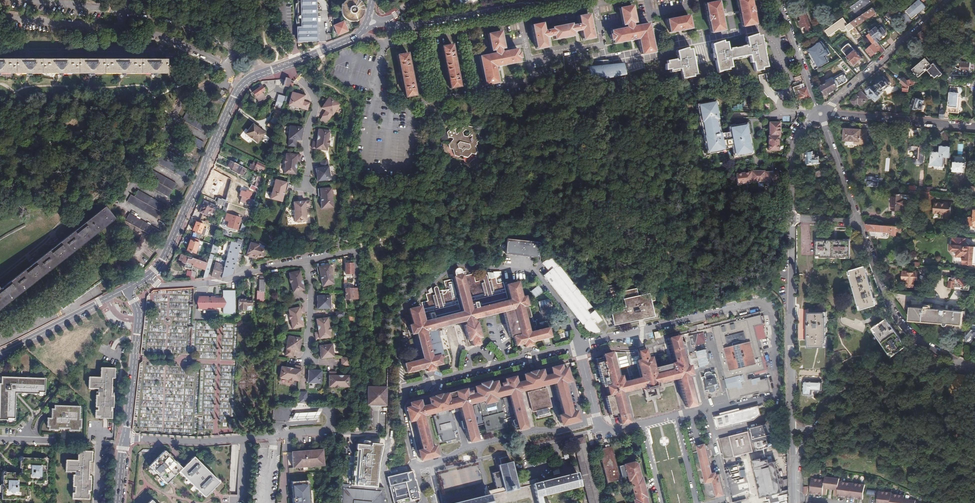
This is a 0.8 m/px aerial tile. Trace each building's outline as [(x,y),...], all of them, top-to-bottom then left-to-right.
[(298,43),(318,43),(316,0),(298,0),(298,43)] [(338,15),(339,16),(339,17),(340,17),(341,18),(342,19),(344,20),(346,21),(348,21),(349,21),(351,21),(352,20),(353,20),(354,20),(355,19),(356,18),(357,17),(358,16),(359,15),(359,13),(359,12),(360,11),(360,10),(360,9),(360,8),(359,7),(359,6),(358,5),(358,4),(357,3),(355,1),(354,0),(343,0),(342,1),(341,1),(340,2),(339,3),(339,4),(338,5),(338,6),(337,8),(337,9),(337,10),(337,11),(338,13),(338,14),(338,15)] [(739,12),(742,26),(754,24),(752,12),(753,11),(751,6),(749,0),(737,0),(739,12)] [(852,4),(858,13),(862,10),(860,7),(867,2),(866,0),(859,0),(852,4)] [(906,11),(912,18),(926,7),(922,2),(925,0),(919,0),(906,11)] [(717,1),(705,3),(707,14),(706,14),(707,20),(708,20),(710,32),(723,29),(720,16),(717,1)] [(611,34),(609,34),(610,40),(612,39),(613,43),(632,39),(637,38),(640,53),(653,51),(647,23),(632,26),(631,22),(634,21),(630,5),(618,7),(622,23),(625,23),(626,27),(610,30),(611,34)] [(871,8),(850,22),(854,27),(874,13),(871,8)] [(800,17),(798,18),(799,22),(801,22),(802,25),(805,24),(807,30),(811,28),(805,10),(798,12),(800,17)] [(540,23),(530,25),(534,48),(544,46),(542,36),(548,35),(551,35),(552,39),(572,35),(571,30),(576,29),(580,29),(582,39),(592,37),(587,14),(577,16),(579,23),(570,24),(570,22),(549,26),(550,29),(541,30),(540,23)] [(688,15),(666,19),(669,32),(680,30),(690,28),(688,15)] [(854,27),(850,22),(848,24),(843,17),(825,30),(829,36),(839,28),(840,30),(844,30),(846,28),(848,31),(854,27)] [(343,21),(334,25),(338,34),(347,30),(343,21)] [(870,32),(869,34),(876,43),(881,39),(880,37),(884,33),(878,26),(870,32)] [(863,39),(857,31),(852,36),(857,44),(863,39)] [(922,31),(918,34),(925,42),(928,38),(922,31)] [(494,53),(478,56),(484,84),(495,82),(493,67),(501,65),(518,61),(517,58),(518,58),(517,52),(516,52),(515,49),(499,52),(499,49),(502,48),(498,32),(487,35),(490,51),(493,50),(494,53)] [(722,40),(712,44),(711,44),(712,48),(714,57),(714,59),(714,60),(716,72),(717,71),(722,71),(728,69),(727,68),(731,67),(729,59),(731,58),(735,58),(735,59),(743,57),(743,56),(746,55),(749,55),(750,62),(752,62),(754,71),(759,70),(761,70),(761,68),(766,67),(763,48),(762,46),(760,35),(757,35),(756,33),(746,37),(745,37),(746,41),(747,46),(745,47),(744,45),(740,46),(741,47),(733,49),(733,47),(729,48),(729,50),(727,50),(725,41),(722,42),(722,40)] [(869,34),(865,37),(866,37),(872,45),(866,50),(871,56),(881,48),(876,43),(869,34)] [(825,48),(823,44),(824,44),(823,42),(820,39),(808,47),(813,56),(811,57),(816,67),(828,60),(825,55),(830,52),(827,47),(825,48)] [(847,55),(846,56),(854,65),(862,58),(854,49),(849,43),(848,43),(847,43),(847,44),(846,44),(846,45),(845,45),(845,46),(844,46),(843,46),(843,47),(842,48),(841,49),(847,55)] [(450,44),(440,46),(448,88),(458,86),(456,76),(451,52),(450,44)] [(687,47),(677,51),(676,51),(676,55),(677,60),(675,61),(675,59),(666,61),(666,64),(665,64),(664,70),(668,69),(669,69),(670,72),(677,71),(677,69),(679,69),(681,79),(682,79),(686,78),(692,77),(692,75),(695,74),(694,64),(693,61),(690,48),(687,49),(687,47)] [(406,53),(395,54),(404,97),(414,95),(412,84),(407,61),(406,53)] [(920,77),(927,70),(926,68),(926,66),(930,62),(929,61),(931,59),(926,55),(912,68),(915,71),(914,72),(918,75),(919,75),(920,77)] [(181,57),(172,57),(172,68),(181,68),(181,57)] [(24,72),(24,75),(28,75),(28,72),(55,72),(55,75),(60,75),(60,72),(87,72),(87,74),(91,75),(91,72),(119,72),(119,74),(123,75),(123,73),(151,73),(151,74),(155,75),(155,73),(165,73),(165,60),(106,60),(34,60),(0,60),(0,72),(24,72)] [(596,78),(603,76),(624,72),(622,63),(622,62),(608,64),(607,60),(601,60),(602,62),(602,63),(593,65),(587,66),(589,77),(596,76),(596,78)] [(926,68),(927,70),(929,69),(937,76),(940,73),(941,74),(943,72),(940,68),(940,67),(936,63),(936,64),(934,61),(933,62),(932,60),(930,62),(926,66),(926,68)] [(961,61),(960,71),(968,72),(969,62),(961,61)] [(825,82),(819,86),(824,93),(847,78),(847,76),(844,72),(842,71),(831,78),(831,77),(829,77),(825,79),(824,81),(825,82)] [(958,75),(947,74),(946,83),(949,84),(957,84),(958,75)] [(903,90),(908,91),(909,85),(913,84),(911,79),(907,80),(904,77),(900,81),(904,85),(903,90)] [(871,89),(870,90),(871,91),(874,95),(875,95),(876,95),(877,94),(878,95),(884,89),(885,87),(884,87),(886,85),(886,86),(888,86),(890,84),(889,82),(888,80),(886,82),(881,78),(870,87),(871,89)] [(808,97),(805,87),(800,89),(798,84),(791,86),(796,101),(801,99),(802,100),(808,97)] [(261,86),(251,93),(259,103),(265,99),(260,93),(262,91),(263,93),(265,92),(261,86)] [(949,106),(944,106),(943,117),(948,118),(949,112),(957,113),(957,107),(958,107),(958,101),(959,101),(960,93),(959,93),(959,87),(951,86),(949,106)] [(860,105),(868,98),(861,90),(850,100),(854,104),(858,102),(860,105)] [(291,91),(287,103),(307,109),(309,101),(302,100),(304,94),(291,91)] [(276,102),(283,104),(285,98),(278,95),(276,102)] [(321,115),(328,119),(331,113),(332,113),(339,102),(328,95),(327,96),(326,96),(325,98),(325,99),(321,106),(325,109),(321,115)] [(914,97),(910,107),(916,109),(917,107),(921,108),(923,105),(922,104),(923,100),(914,97)] [(747,128),(746,123),(742,123),(735,125),(728,126),(729,132),(719,133),(717,123),(716,113),(717,113),(718,113),(717,106),(716,100),(697,103),(698,108),(699,115),(700,125),(701,125),(702,128),(702,133),(704,142),(703,142),(704,148),(705,152),(709,152),(722,150),(722,148),(722,146),(731,144),(731,147),(732,153),(733,156),(738,155),(746,154),(751,153),(751,150),(750,144),(749,144),(747,134),(748,134),(747,128)] [(276,102),(274,102),(273,105),(271,105),(271,107),(272,108),(271,110),(274,111),(271,120),(274,121),(275,119),(278,120),(283,104),(276,102)] [(181,108),(175,122),(200,133),(203,126),(192,121),(195,114),(181,108)] [(767,135),(767,150),(779,150),(779,135),(780,135),(780,122),(768,122),(768,135),(767,135)] [(269,123),(266,127),(272,131),(274,133),(276,128),(269,123)] [(252,124),(244,134),(256,144),(264,133),(252,124)] [(288,138),(287,145),(295,145),(295,138),(300,139),(301,131),(302,131),(302,128),(301,127),(302,126),(288,125),(287,138),(288,138)] [(465,125),(458,132),(456,134),(455,130),(450,129),(447,132),(448,137),(452,138),(453,139),(448,144),(449,148),(452,149),(454,155),(458,156),(460,155),(467,157),(471,153),(474,153),(477,151),(476,146),(474,146),(476,144),(476,142),(479,139),(477,132),(474,132),(473,127),(465,125)] [(858,144),(865,145),(866,133),(867,129),(842,127),(841,139),(855,140),(858,141),(858,144)] [(312,140),(311,147),(326,149),(327,144),(328,143),(329,140),(328,139),(329,129),(318,128),(316,141),(312,140)] [(165,136),(162,143),(176,149),(179,142),(200,150),(203,143),(181,134),(177,141),(165,136)] [(266,143),(270,138),(265,134),(261,139),(266,143)] [(911,142),(911,149),(917,149),(916,155),(916,156),(915,157),(915,158),(915,159),(915,160),(915,161),(916,162),(917,163),(918,163),(919,164),(920,163),(921,163),(922,163),(923,162),(924,161),(925,143),(911,142)] [(944,156),(950,156),(951,147),(942,146),(941,152),(933,152),(931,165),(944,166),(944,156)] [(192,165),(163,149),(155,162),(184,179),(192,165)] [(816,151),(806,152),(807,162),(823,161),(823,155),(816,156),(816,151)] [(284,163),(283,172),(294,173),(296,160),(299,161),(300,154),(285,152),(284,158),(283,159),(283,162),(284,163)] [(315,167),(317,180),(330,178),(327,158),(319,159),(320,166),(315,167)] [(242,176),(246,169),(230,161),(228,165),(227,166),(232,169),(231,171),(242,176)] [(258,167),(263,170),(265,166),(254,161),(252,165),(251,164),(249,168),(250,169),(256,171),(258,167)] [(956,161),(955,170),(966,171),(967,162),(956,161)] [(212,171),(209,176),(222,182),(223,177),(212,170),(212,171)] [(734,174),(736,185),(749,182),(749,183),(762,184),(763,182),(777,183),(777,172),(763,172),(763,171),(749,170),(749,172),(734,174)] [(149,171),(142,185),(169,198),(176,185),(149,171)] [(866,176),(866,184),(877,185),(878,177),(866,176)] [(223,177),(222,182),(219,191),(227,194),(231,181),(223,177)] [(272,187),(269,198),(281,201),(284,189),(286,190),(288,182),(274,179),(274,182),(272,183),(272,185),(272,187)] [(258,188),(251,185),(250,188),(254,191),(253,197),(255,198),(258,188)] [(331,186),(317,188),(318,195),(320,195),(320,208),(332,207),(331,195),(332,194),(332,191),(331,190),(331,186)] [(131,196),(128,202),(157,218),(161,212),(164,214),(168,206),(138,191),(135,198),(131,196)] [(216,202),(224,205),(225,203),(227,195),(219,192),(216,202)] [(244,203),(253,206),(254,200),(247,198),(249,194),(243,192),(240,202),(244,203)] [(892,193),(891,208),(901,209),(901,204),(903,204),(904,198),(902,198),(902,194),(892,193)] [(213,202),(205,198),(200,209),(208,213),(213,202)] [(306,200),(293,201),(293,205),(292,206),(292,209),(293,209),(295,221),(306,220),(305,208),(307,208),(307,205),(306,200)] [(951,203),(933,201),(933,207),(932,212),(943,213),(943,218),(950,218),(951,203)] [(116,221),(106,208),(1,289),(0,287),(0,310),(116,221)] [(130,214),(126,221),(158,239),(162,232),(130,214)] [(229,216),(225,228),(236,232),(240,219),(229,216)] [(878,221),(864,220),(870,237),(875,237),(876,230),(891,231),(890,233),(895,234),(895,230),(899,230),(900,226),(878,224),(878,221)] [(195,222),(194,227),(192,231),(199,234),(203,226),(195,222)] [(950,244),(951,244),(950,250),(952,250),(952,253),(954,255),(957,255),(963,256),(963,260),(963,263),(974,264),(974,246),(968,245),(969,244),(967,242),(966,242),(966,238),(953,236),(953,241),(950,240),(950,244)] [(505,238),(503,252),(535,256),(537,242),(505,238)] [(816,238),(815,254),(819,254),(819,255),(844,256),(844,255),(848,255),(849,240),(842,240),(842,239),(822,238),(822,239),(816,238)] [(189,240),(186,249),(193,252),(197,243),(189,240)] [(265,249),(258,247),(258,245),(250,242),(245,256),(252,258),(253,256),(255,257),(255,255),(262,257),(265,249)] [(236,263),(241,246),(230,244),(224,264),(220,263),(219,264),(215,263),(212,276),(220,278),(221,277),(232,275),(236,263)] [(220,249),(211,247),(207,263),(205,270),(203,274),(202,280),(207,280),(215,257),(217,257),(220,249)] [(194,259),(188,256),(186,261),(184,267),(188,268),(186,277),(190,278),(192,267),(194,259)] [(584,311),(586,309),(588,307),(590,305),(547,256),(539,263),(546,271),(547,270),(550,273),(550,274),(549,277),(549,280),(549,283),(550,286),(551,289),(552,291),(554,292),(556,291),(578,316),(580,314),(582,314),(583,314),(584,311)] [(207,263),(194,259),(192,267),(201,270),(201,268),(205,270),(207,263)] [(329,264),(316,267),(318,274),(319,274),(322,286),(334,284),(331,272),(332,271),(331,268),(330,267),(329,264)] [(439,363),(437,354),(430,356),(424,330),(434,328),(448,324),(462,321),(463,325),(462,325),(466,341),(468,341),(468,345),(474,344),(479,343),(478,338),(480,338),(475,317),(492,313),(500,311),(510,308),(517,334),(510,336),(512,345),(521,343),(523,342),(524,346),(527,345),(530,345),(530,341),(548,336),(546,327),(534,330),(527,331),(521,306),(526,304),(526,303),(524,294),(520,295),(517,281),(503,285),(502,282),(496,284),(494,277),(486,279),(485,276),(485,275),(484,275),(484,274),(483,274),(482,274),(482,275),(481,275),(481,276),(481,277),(482,280),(474,282),(472,274),(462,276),(462,275),(460,275),(459,271),(458,268),(458,267),(457,267),(456,267),(455,266),(454,267),(453,267),(452,268),(451,269),(451,270),(451,271),(452,274),(453,277),(451,277),(452,279),(442,281),(444,290),(437,291),(436,288),(435,288),(435,287),(434,287),(433,287),(432,287),(432,288),(431,288),(431,289),(432,292),(424,295),(425,301),(420,302),(420,306),(407,309),(410,323),(407,324),(409,334),(413,333),(420,358),(402,362),(404,372),(423,367),(424,371),(428,370),(434,369),(433,365),(439,363)] [(875,304),(864,268),(864,266),(849,270),(851,275),(849,275),(857,305),(859,304),(860,308),(875,304)] [(304,290),(299,270),(288,273),(289,278),(288,279),(289,282),(290,283),(292,292),(304,290)] [(904,287),(912,288),(912,279),(916,280),(917,272),(916,271),(912,271),(911,272),(907,272),(905,270),(902,270),(901,271),(900,278),(905,279),(904,287)] [(947,287),(954,287),(955,287),(955,286),(960,287),(965,289),(968,289),(969,284),(961,275),(959,277),(958,276),(955,277),(955,276),(955,275),(954,275),(953,275),(952,275),(952,276),(951,276),(948,276),(947,287)] [(358,287),(345,287),(345,298),(358,298),(358,287)] [(606,289),(608,296),(616,294),(614,287),(606,289)] [(623,306),(609,309),(612,325),(640,318),(652,316),(649,299),(653,299),(652,291),(636,295),(634,287),(620,291),(623,306)] [(224,299),(218,299),(218,307),(219,307),(219,309),(236,309),(236,306),(236,294),(224,293),(224,299)] [(317,296),(317,309),(330,309),(330,295),(317,296)] [(218,307),(218,299),(216,299),(216,296),(211,296),(211,297),(208,297),(208,296),(203,296),(203,307),(218,307)] [(537,301),(541,315),(549,313),(548,306),(551,305),(549,298),(537,301)] [(242,301),(238,301),(238,309),(243,310),(243,311),(251,311),(251,301),(247,301),(245,301),(245,300),(242,299),(242,301)] [(527,303),(526,303),(526,304),(521,306),(527,331),(534,330),(532,324),(527,303)] [(304,313),(303,306),(288,309),(289,315),(288,316),(289,320),(290,321),(292,329),(303,327),(301,314),(304,313)] [(910,306),(909,319),(961,324),(962,310),(910,306)] [(510,308),(500,311),(504,326),(507,337),(510,336),(517,334),(510,308)] [(588,312),(587,313),(582,317),(582,319),(583,322),(584,324),(585,326),(587,328),(589,329),(591,330),(594,331),(596,331),(599,331),(601,330),(594,323),(596,321),(597,323),(602,319),(592,308),(588,312)] [(739,312),(741,320),(760,315),(759,309),(751,311),(751,310),(739,312)] [(808,318),(808,337),(808,344),(823,345),(823,340),(825,340),(825,315),(823,315),(823,311),(809,310),(808,317),(808,318)] [(741,320),(711,327),(712,331),(724,380),(725,379),(741,375),(742,380),(739,381),(740,386),(738,387),(737,386),(727,389),(730,401),(769,391),(766,379),(760,380),(755,381),(755,382),(752,383),(751,379),(751,378),(748,379),(747,374),(753,372),(764,370),(760,357),(757,340),(753,326),(762,324),(761,317),(760,315),(741,320)] [(328,317),(316,319),(318,332),(315,333),(315,339),(330,337),(330,332),(330,331),(330,328),(329,327),(328,317)] [(885,318),(872,326),(875,330),(874,331),(888,352),(889,351),(892,354),(904,346),(900,340),(901,339),(890,323),(889,324),(885,318)] [(766,338),(762,324),(753,326),(757,340),(766,338)] [(702,331),(702,333),(712,331),(711,327),(701,329),(701,327),(689,330),(690,332),(678,335),(678,337),(687,335),(702,331)] [(960,336),(966,342),(973,334),(974,334),(974,329),(968,327),(960,336)] [(430,356),(437,354),(440,353),(434,328),(424,330),(430,356)] [(702,333),(691,336),(691,339),(693,345),(694,344),(695,349),(705,346),(702,333)] [(609,384),(605,385),(607,394),(611,393),(616,412),(619,423),(628,421),(621,391),(641,386),(642,389),(657,385),(657,382),(678,377),(686,406),(695,404),(695,403),(688,375),(691,374),(690,369),(689,364),(685,365),(683,355),(678,337),(678,335),(678,334),(668,337),(674,360),(674,361),(670,362),(672,369),(655,373),(650,356),(647,357),(645,348),(641,349),(637,350),(639,359),(635,360),(639,377),(622,381),(621,375),(617,375),(611,351),(602,354),(603,360),(609,384)] [(288,336),(285,356),(293,358),(294,351),(299,352),(300,344),(301,343),(302,341),(301,339),(288,336)] [(332,344),(319,346),(319,347),(318,348),(318,350),(319,351),(321,359),(334,357),(332,344)] [(706,349),(697,351),(699,359),(700,366),(710,364),(706,349)] [(763,356),(760,357),(764,370),(753,372),(754,375),(766,372),(763,356)] [(604,380),(605,385),(609,384),(603,360),(596,362),(600,379),(604,378),(604,380)] [(421,449),(417,450),(420,459),(436,455),(434,446),(430,446),(422,415),(434,412),(447,409),(458,406),(467,441),(476,439),(474,431),(473,427),(467,404),(479,401),(480,404),(484,403),(493,400),(497,400),(496,396),(508,393),(514,417),(516,424),(517,429),(526,427),(517,391),(529,388),(542,385),(554,382),(562,413),(559,414),(561,424),(569,422),(577,420),(575,410),(572,411),(564,382),(568,381),(568,377),(565,366),(560,367),(559,364),(535,370),(533,364),(530,365),(526,366),(527,372),(504,378),(505,383),(496,385),(495,381),(489,382),(488,381),(478,383),(479,385),(473,386),(474,391),(465,393),(463,388),(442,394),(442,393),(438,394),(433,395),(433,396),(409,402),(410,405),(405,406),(409,421),(414,420),(421,449)] [(281,367),(279,378),(289,380),(289,381),(292,382),(293,381),(299,382),(302,367),(295,366),(295,370),(281,367)] [(88,388),(94,388),(97,388),(97,392),(97,395),(95,395),(94,418),(103,418),(111,418),(111,411),(111,408),(112,408),(113,401),(113,392),(112,392),(111,392),(111,386),(111,378),(114,378),(114,368),(100,367),(100,377),(88,377),(88,388)] [(321,371),(308,370),(308,384),(321,384),(321,371)] [(336,372),(329,372),(329,387),(337,387),(338,388),(341,388),(342,387),(348,387),(348,376),(336,376),(336,372)] [(706,377),(703,378),(706,391),(709,390),(709,391),(712,393),(715,392),(717,390),(716,388),(720,388),(717,375),(714,376),(713,374),(711,373),(709,373),(707,374),(706,376),(706,377)] [(698,402),(691,374),(688,375),(695,403),(698,402)] [(741,375),(725,379),(726,384),(727,389),(737,386),(738,387),(740,386),(739,381),(742,380),(741,375)] [(5,420),(5,418),(13,418),(13,413),(13,412),(13,406),(14,398),(12,398),(12,395),(14,394),(16,394),(16,396),(18,396),(23,396),(26,396),(37,397),(38,397),(38,395),(43,395),(44,378),(30,377),(29,377),(25,377),(17,377),(13,377),(10,377),(8,377),(0,376),(0,420),(5,420)] [(803,379),(803,391),(812,391),(812,386),(821,386),(821,379),(803,379)] [(583,381),(579,382),(584,402),(587,401),(583,381)] [(543,388),(542,385),(529,388),(530,391),(528,392),(530,400),(533,411),(535,411),(537,418),(549,415),(547,407),(550,407),(545,388),(543,388)] [(386,405),(386,387),(367,386),(367,405),(386,405)] [(307,393),(299,393),(299,402),(307,402),(307,393)] [(483,425),(485,431),(491,430),(506,426),(504,419),(514,417),(508,393),(496,396),(497,400),(493,400),(494,403),(485,406),(484,403),(480,404),(479,401),(467,404),(473,427),(483,425)] [(607,394),(604,395),(609,414),(616,412),(611,393),(607,394)] [(58,427),(60,427),(60,426),(65,426),(65,428),(68,428),(68,429),(69,429),(74,430),(78,430),(78,427),(80,427),(81,418),(78,418),(79,411),(79,406),(79,405),(53,404),(53,407),(50,407),(50,409),(50,414),(50,417),(45,417),(45,426),(47,426),(47,429),(52,429),(57,429),(58,429),(58,427)] [(757,405),(752,407),(752,406),(732,411),(726,413),(712,416),(716,428),(752,419),(759,414),(758,409),(757,405)] [(447,409),(434,412),(435,415),(433,416),(437,435),(440,434),(442,442),(454,439),(452,431),(454,431),(453,425),(450,412),(448,412),(447,409)] [(320,411),(295,413),(291,420),(309,418),(317,418),(320,411)] [(750,427),(748,430),(751,440),(764,437),(764,440),(774,437),(774,421),(774,420),(773,420),(773,419),(772,418),(771,418),(770,418),(769,418),(769,419),(768,419),(765,423),(750,427)] [(417,450),(421,449),(414,420),(409,421),(417,450)] [(732,435),(719,438),(723,458),(752,451),(747,431),(732,435)] [(572,440),(587,502),(598,502),(583,438),(572,440)] [(764,439),(751,442),(753,451),(766,447),(764,439)] [(354,447),(350,483),(375,485),(379,445),(359,443),(359,447),(354,447)] [(717,495),(722,494),(717,473),(715,474),(715,472),(712,472),(704,443),(696,445),(704,473),(706,481),(708,490),(708,491),(709,492),(710,493),(711,494),(712,495),(714,495),(715,495),(717,495)] [(645,498),(646,498),(644,492),(645,492),(644,487),(643,482),(642,482),(640,475),(639,476),(636,463),(633,461),(617,465),(618,466),(616,467),(611,447),(608,448),(599,450),(607,483),(619,480),(619,477),(620,477),(625,476),(627,480),(628,480),(629,480),(632,490),(634,499),(633,499),(632,500),(632,502),(646,502),(645,498)] [(323,465),(322,449),(291,452),(293,468),(323,465)] [(72,498),(80,498),(88,499),(89,493),(87,493),(87,490),(90,490),(90,484),(90,475),(89,475),(88,475),(88,469),(88,461),(91,461),(91,451),(77,450),(77,460),(65,460),(65,471),(71,471),(75,472),(74,475),(72,475),(72,498)] [(163,450),(147,466),(165,484),(178,471),(204,497),(218,482),(192,456),(181,468),(163,450)] [(504,490),(517,487),(516,483),(511,461),(508,462),(507,456),(499,458),(501,464),(498,465),(499,470),(503,487),(504,490)] [(12,473),(5,473),(4,473),(4,475),(2,475),(2,476),(1,482),(3,482),(2,488),(1,488),(1,497),(2,497),(2,499),(14,500),(14,498),(25,498),(28,498),(28,495),(28,488),(26,488),(27,485),(27,482),(30,482),(34,482),(34,483),(42,484),(43,484),(43,481),(46,481),(46,475),(45,475),(45,469),(46,469),(47,462),(47,461),(44,461),(44,458),(43,458),(35,458),(35,459),(31,459),(31,458),(22,457),(22,460),(19,460),(19,461),(19,468),(20,468),(20,472),(20,475),(17,475),(12,474),(12,473)] [(786,490),(777,492),(770,464),(766,465),(766,462),(760,463),(759,461),(750,463),(759,497),(765,496),(765,499),(767,498),(769,502),(786,502),(786,490)] [(726,469),(733,501),(746,498),(745,490),(742,491),(740,483),(732,485),(731,479),(746,476),(743,465),(726,469)] [(389,476),(407,471),(406,466),(388,470),(389,476)] [(407,471),(389,476),(387,476),(393,502),(399,502),(418,498),(417,495),(416,491),(418,490),(415,478),(413,478),(413,477),(411,470),(407,471)] [(503,487),(499,470),(491,472),(495,489),(503,487)] [(517,487),(533,483),(536,496),(538,502),(546,502),(545,499),(542,500),(541,494),(578,485),(575,473),(538,482),(537,478),(533,479),(516,483),(517,487)] [(823,478),(810,477),(808,491),(824,493),(825,487),(831,487),(831,494),(860,497),(862,482),(836,480),(837,476),(823,474),(823,478)] [(294,481),(295,486),(291,486),(292,502),(310,502),(309,490),(309,484),(306,485),(306,480),(294,481)] [(723,496),(722,494),(717,495),(715,495),(714,495),(712,495),(711,494),(710,493),(709,492),(708,491),(708,490),(706,481),(704,481),(707,493),(708,494),(709,496),(711,497),(712,497),(714,498),(716,498),(717,498),(723,496)] [(337,502),(350,502),(351,497),(369,499),(370,502),(385,502),(380,486),(375,485),(350,483),(339,482),(337,502)] [(491,500),(489,494),(504,490),(503,487),(495,489),(487,491),(486,490),(483,491),(484,495),(454,502),(491,502),(491,500)] [(875,488),(873,502),(875,502),(927,502),(927,501),(913,500),(913,495),(900,494),(900,492),(887,491),(887,489),(875,488)]
